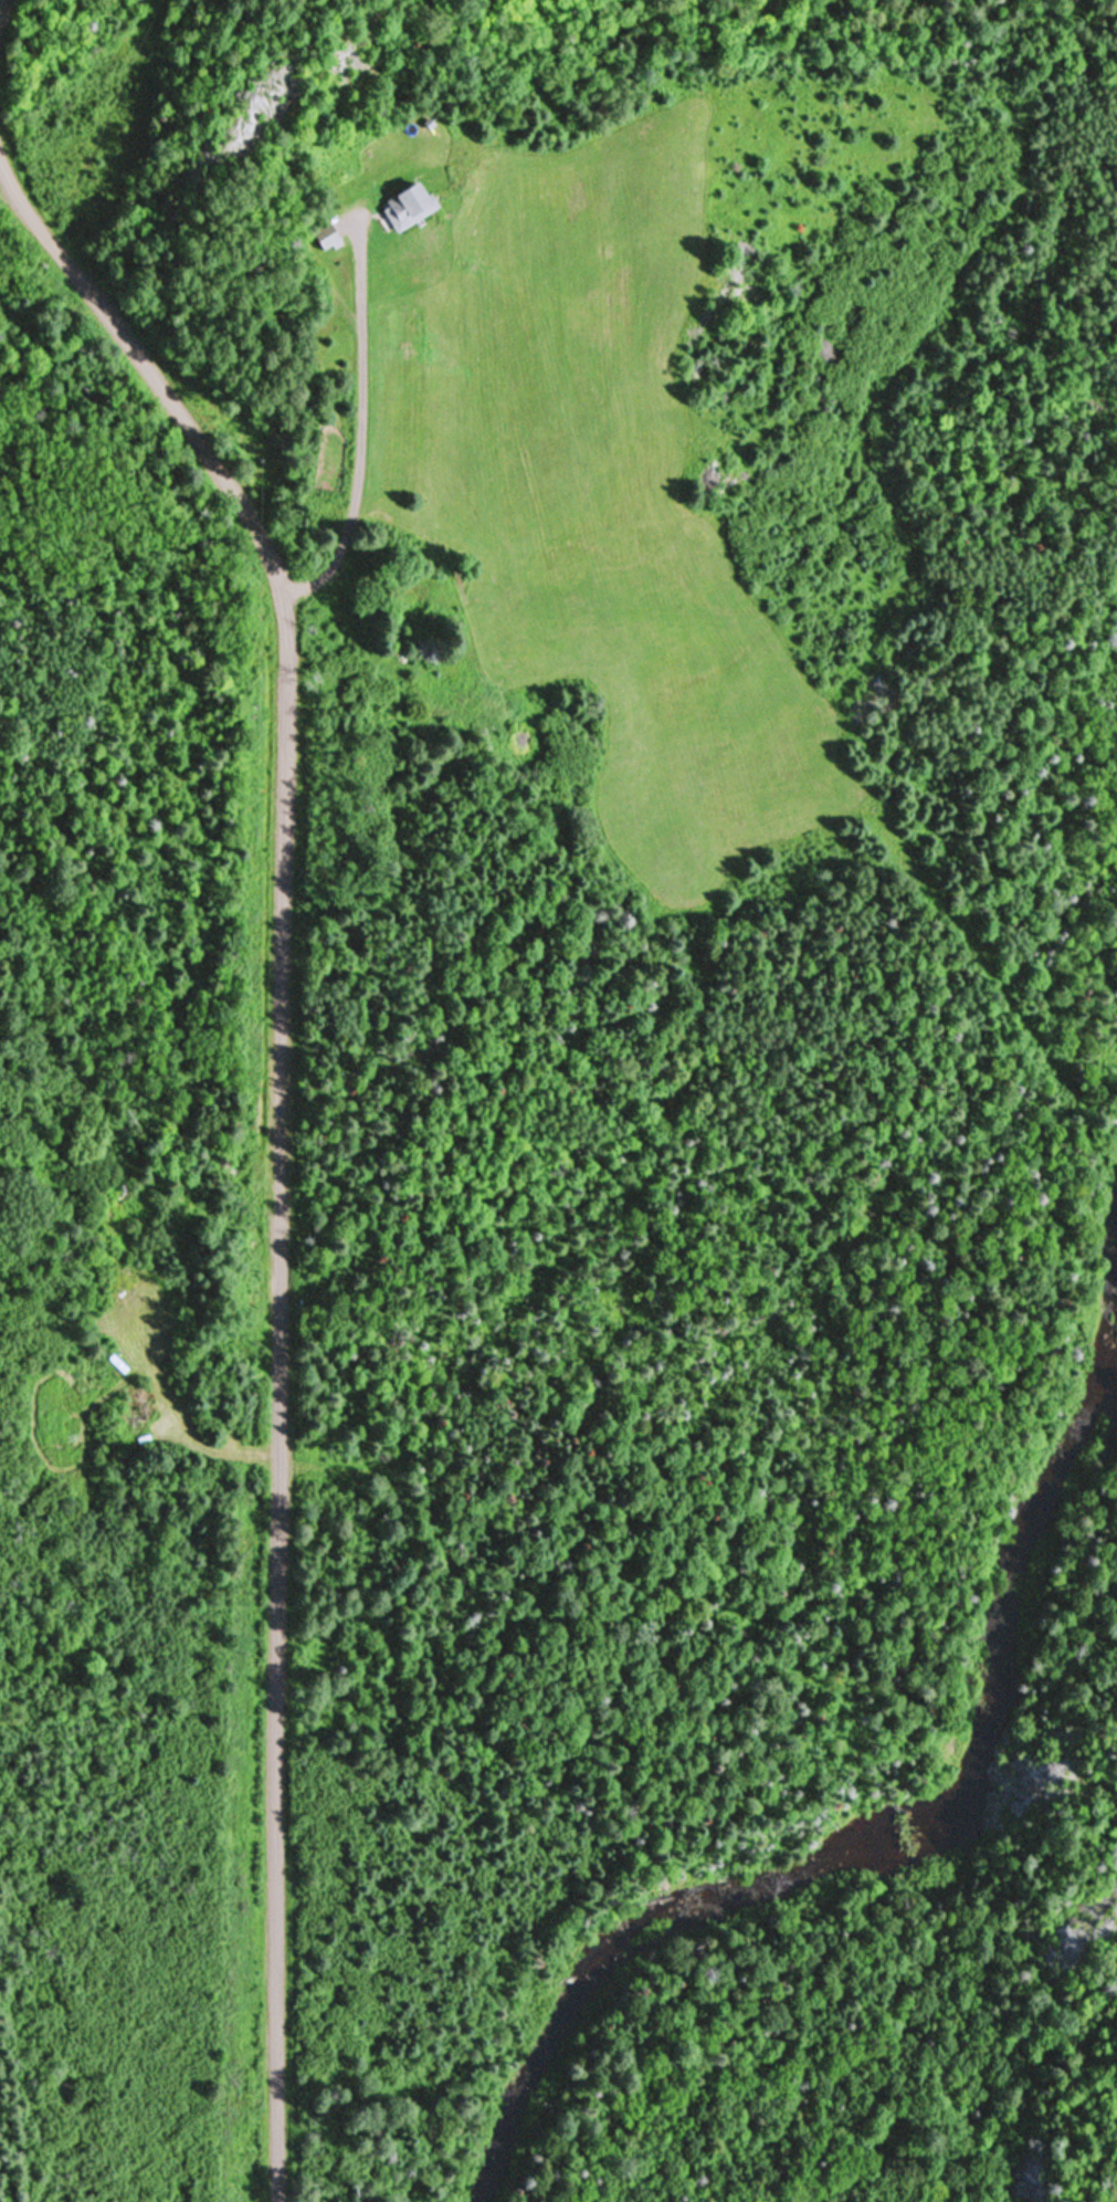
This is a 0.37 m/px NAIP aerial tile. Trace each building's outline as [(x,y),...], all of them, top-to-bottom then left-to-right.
[(385,231),(428,213),(415,182),(372,200),(385,231)]
